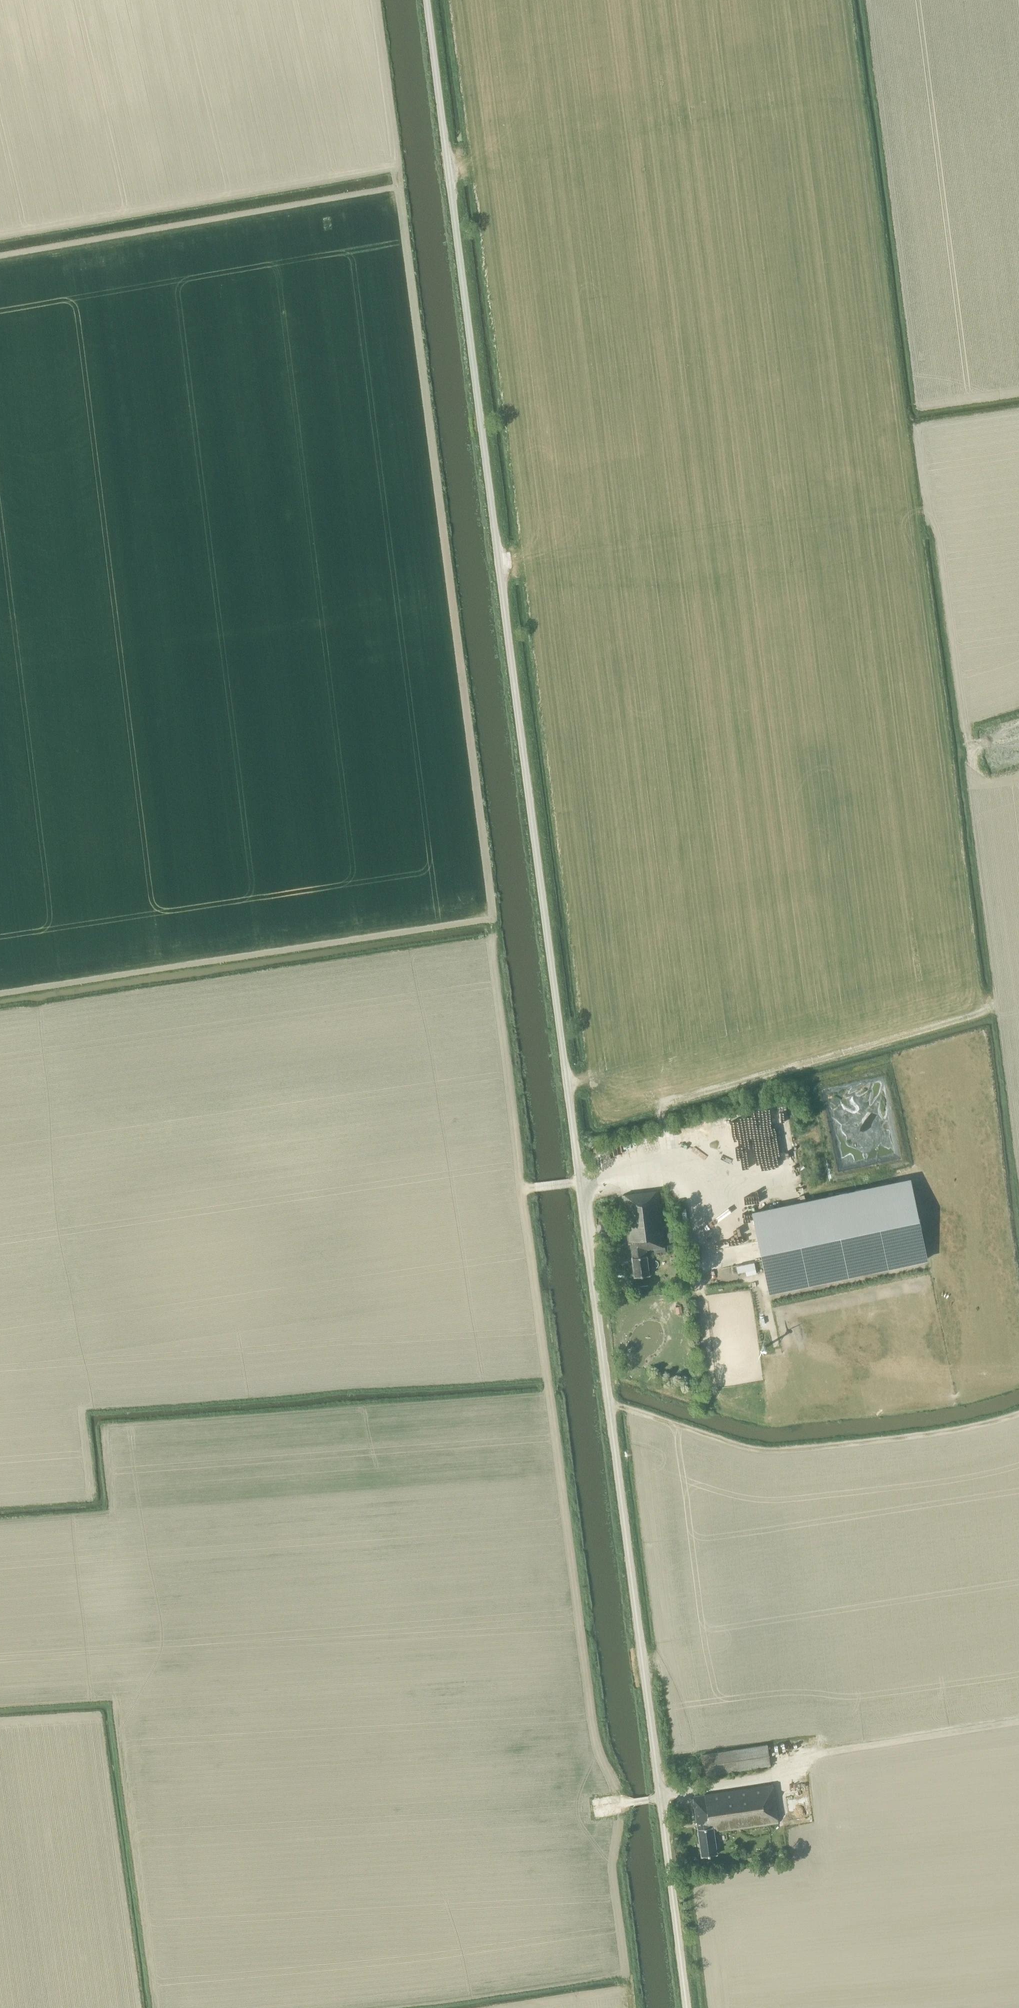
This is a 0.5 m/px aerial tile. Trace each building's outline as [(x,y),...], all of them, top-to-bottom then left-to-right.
[(751,1212),(769,1294),(927,1260),(910,1178),(751,1212)] [(646,1249),(653,1248),(654,1256),(666,1254),(658,1191),(622,1195),(628,1244),(631,1244),(632,1257),(634,1277),(649,1275),(646,1249)] [(756,1259),(738,1261),(739,1270),(757,1267),(756,1259)] [(738,1770),(770,1765),(767,1745),(701,1755),(704,1775),(738,1770)] [(713,1833),(778,1823),(772,1785),(693,1797),(696,1822),(697,1822),(698,1830),(697,1832),(698,1835),(699,1836),(701,1856),(716,1854),(713,1833)]
